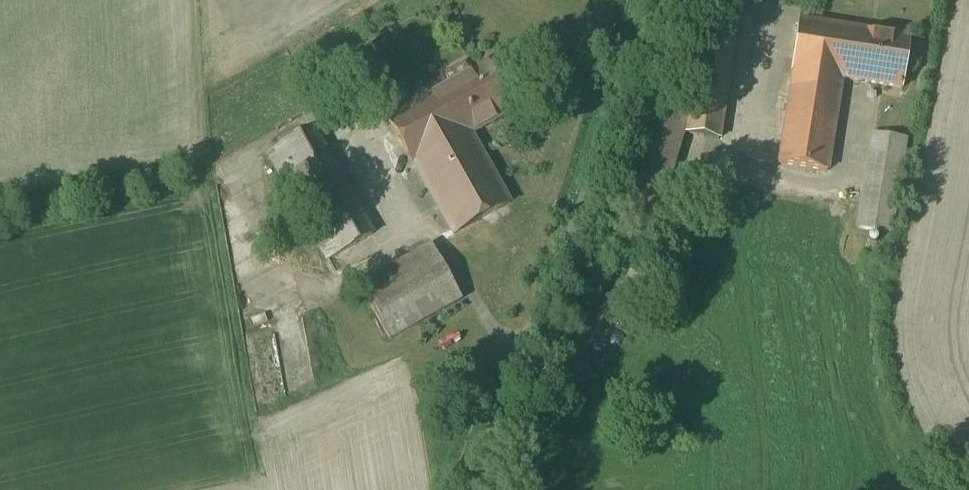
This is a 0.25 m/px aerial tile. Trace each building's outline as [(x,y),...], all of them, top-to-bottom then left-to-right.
[(689,115),(645,102),(609,218),(653,232),(683,135),(719,141),(739,13),(706,7),(689,115)] [(850,30),(799,22),(791,72),(793,72),(778,165),(827,173),(842,80),(850,30)] [(910,40),(850,30),(842,80),(902,89),(910,40)] [(488,65),(444,89),(470,135),(513,111),(488,65)] [(367,81),(361,69),(352,74),(358,86),(367,81)] [(470,135),(444,89),(388,120),(414,167),(415,166),(454,236),(509,205),(470,135)] [(372,236),(312,128),(268,153),(328,261),(372,236)] [(902,159),(871,154),(859,229),(890,234),(902,159)] [(432,248),(360,288),(389,340),(461,300),(432,248)]
